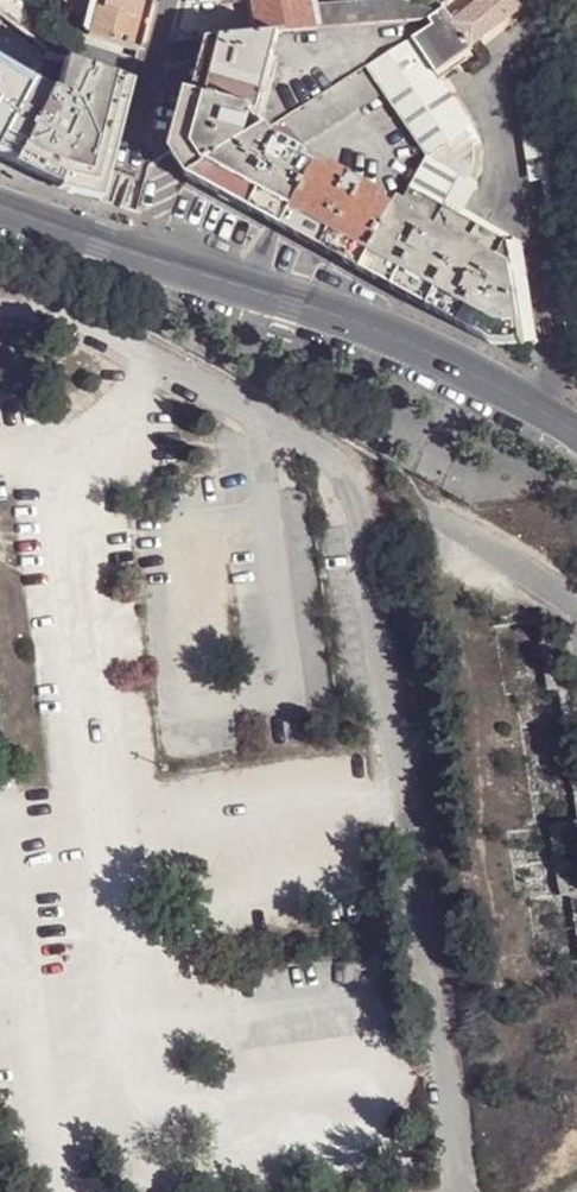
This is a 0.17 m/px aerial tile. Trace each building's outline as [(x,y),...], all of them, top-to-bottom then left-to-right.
[(152,0),(63,0),(65,2),(88,31),(139,48),(152,0)] [(310,0),(255,0),(258,15),(311,4),(310,0)] [(428,19),(436,12),(418,6),(405,0),(360,0),(311,4),(316,28),(427,20),(428,19)] [(418,6),(436,12),(451,0),(426,0),(418,6)] [(456,21),(472,47),(487,35),(487,34),(529,0),(482,0),(456,21)] [(316,28),(311,4),(258,15),(261,32),(279,31),(316,28)] [(414,36),(437,72),(472,48),(472,47),(456,21),(446,7),(432,18),(434,24),(414,36)] [(0,11),(0,52),(23,69),(31,76),(40,61),(47,48),(47,46),(43,44),(24,29),(0,11)] [(261,32),(208,37),(194,91),(187,120),(181,118),(173,149),(191,175),(253,136),(279,31),(261,32)] [(471,124),(437,72),(414,36),(368,65),(384,90),(429,155),(465,128),(471,124)] [(87,37),(81,60),(131,76),(137,53),(87,37)] [(188,90),(194,91),(208,37),(201,37),(188,90)] [(30,78),(21,95),(17,102),(14,107),(11,113),(1,130),(0,132),(0,155),(62,184),(100,198),(105,177),(130,82),(131,76),(81,60),(70,56),(60,88),(30,78)] [(366,64),(341,80),(351,110),(384,90),(368,65),(366,64)] [(31,76),(23,69),(8,98),(17,102),(21,95),(30,78),(31,76)] [(351,110),(341,80),(268,126),(285,147),(290,149),(351,110)] [(194,91),(188,90),(181,118),(187,120),(194,91)] [(5,102),(14,107),(17,102),(8,98),(5,102)] [(14,107),(5,102),(2,108),(11,113),(14,107)] [(11,113),(2,108),(0,107),(0,132),(1,130),(11,113)] [(285,147),(268,126),(265,128),(279,150),(282,152),(285,147)] [(191,175),(286,228),(320,166),(290,149),(285,147),(282,152),(279,150),(265,128),(253,136),(191,175)] [(429,155),(468,178),(470,172),(473,157),(472,142),(465,128),(429,155)] [(462,189),(468,178),(429,155),(412,185),(461,212),(471,194),(462,189)] [(342,165),(339,171),(385,197),(388,191),(342,165)] [(322,167),(320,166),(286,228),(365,271),(399,209),(397,207),(396,210),(382,201),(385,197),(339,171),(336,177),(321,169),(322,167)] [(471,194),(477,184),(468,178),(462,189),(471,194)] [(133,210),(139,184),(126,182),(120,205),(133,210)] [(510,264),(507,238),(461,212),(412,185),(402,203),(410,209),(408,214),(447,235),(450,231),(480,246),(479,249),(495,259),(492,267),(510,264)] [(523,342),(510,264),(492,267),(495,259),(479,249),(480,246),(450,231),(447,235),(408,214),(410,209),(402,203),(399,209),(365,271),(493,341),(523,342)] [(539,341),(523,236),(507,238),(510,264),(523,342),(539,341)]
